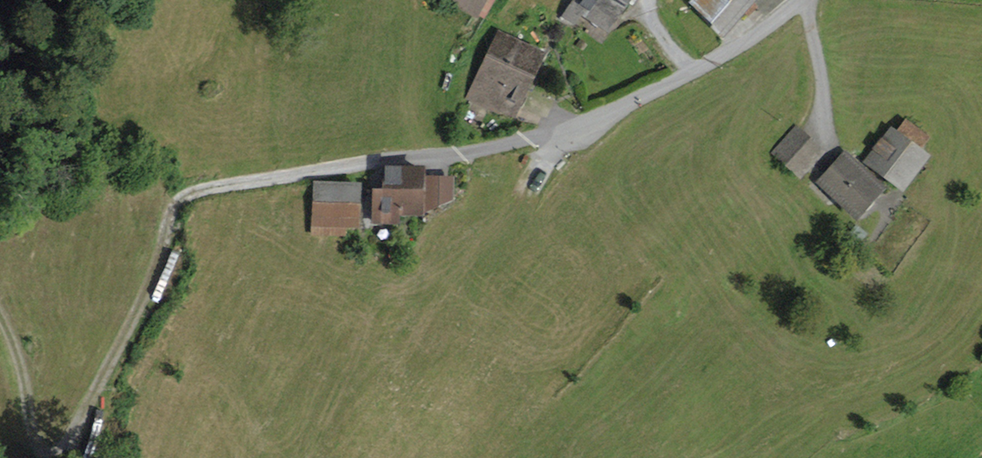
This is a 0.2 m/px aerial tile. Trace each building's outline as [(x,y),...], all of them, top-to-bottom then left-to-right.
[(474,13),(482,0),(450,0),(474,13)] [(627,0),(579,0),(578,2),(576,0),(564,17),(572,25),(584,6),(609,25),(627,0)] [(756,7),(766,16),(781,0),(694,0),(693,0),(724,29),(742,10),(747,16),(756,7)] [(499,106),(513,113),(540,56),(500,37),(471,97),(497,109),(499,106)] [(866,161),(898,185),(922,154),(911,146),(921,134),(903,121),(894,133),(889,130),(866,161)] [(801,173),(819,153),(795,131),(777,151),(801,173)] [(856,216),(881,188),(844,155),(819,181),(856,216)] [(375,191),(375,211),(398,212),(419,212),(421,170),(386,170),(385,191),(375,191)] [(314,184),(313,222),(354,224),(356,186),(314,184)] [(374,222),(398,223),(398,212),(375,211),(374,222)]
